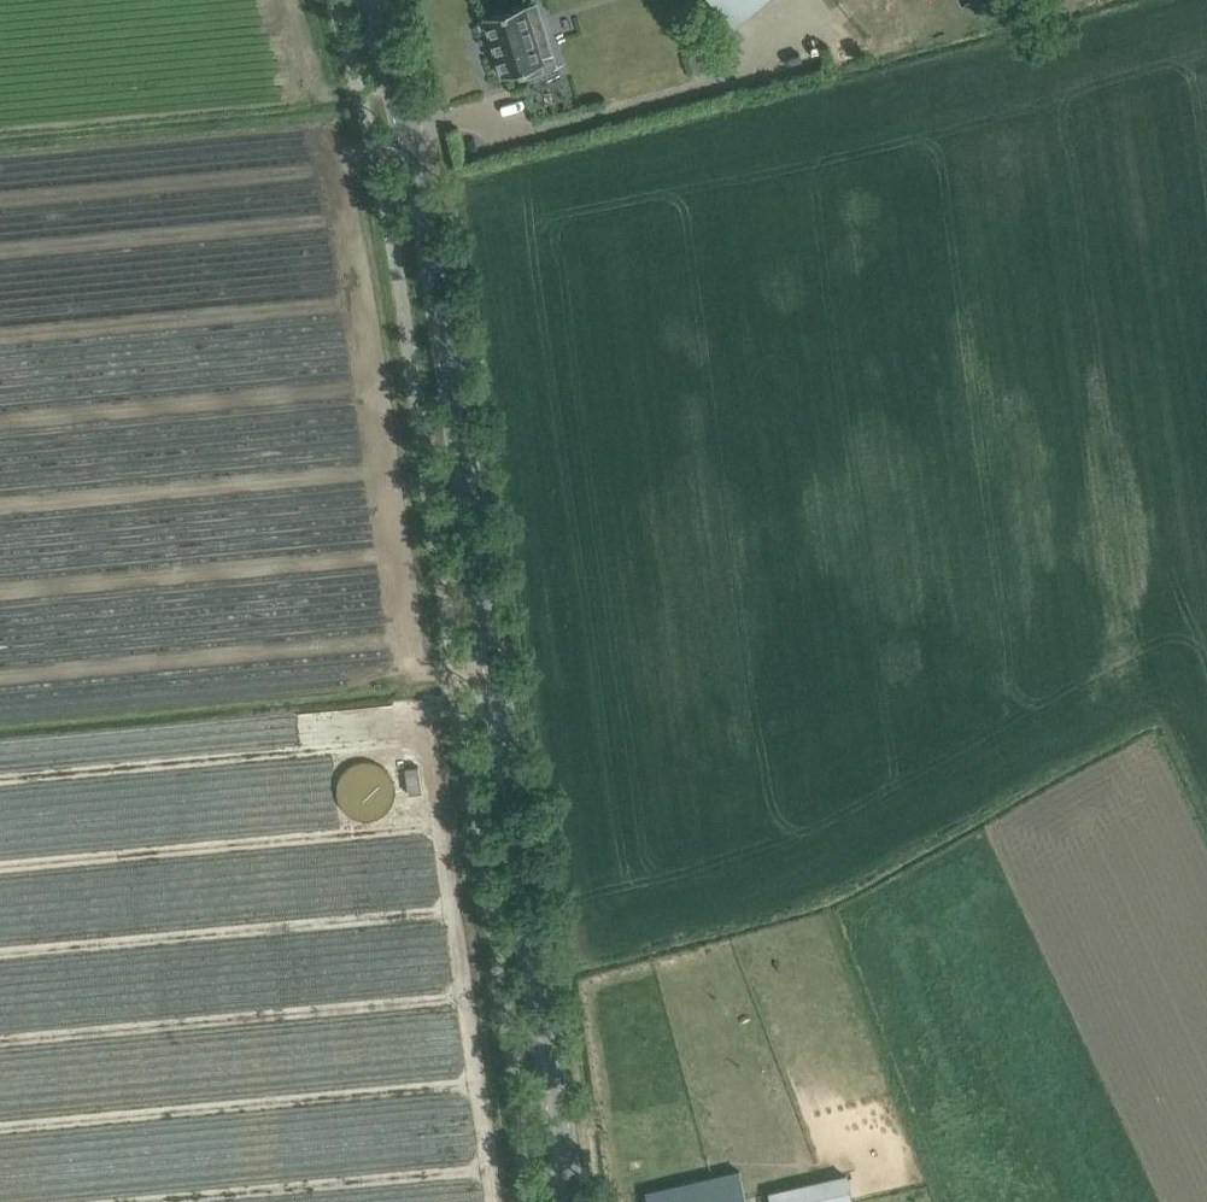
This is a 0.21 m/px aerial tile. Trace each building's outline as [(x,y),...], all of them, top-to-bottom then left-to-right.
[(796,5),(792,0),(716,0),(735,24),(747,14),(762,32),(796,5)] [(543,18),(537,20),(532,3),(527,5),(526,3),(485,16),(504,75),(525,69),(527,75),(544,69),(542,63),(545,62),(539,44),(550,41),(543,18)] [(346,763),(348,811),(389,810),(388,762),(346,763)] [(739,1170),(646,1192),(649,1201),(746,1201),(739,1170)] [(847,1174),(770,1192),(772,1201),(853,1201),(847,1174)]
